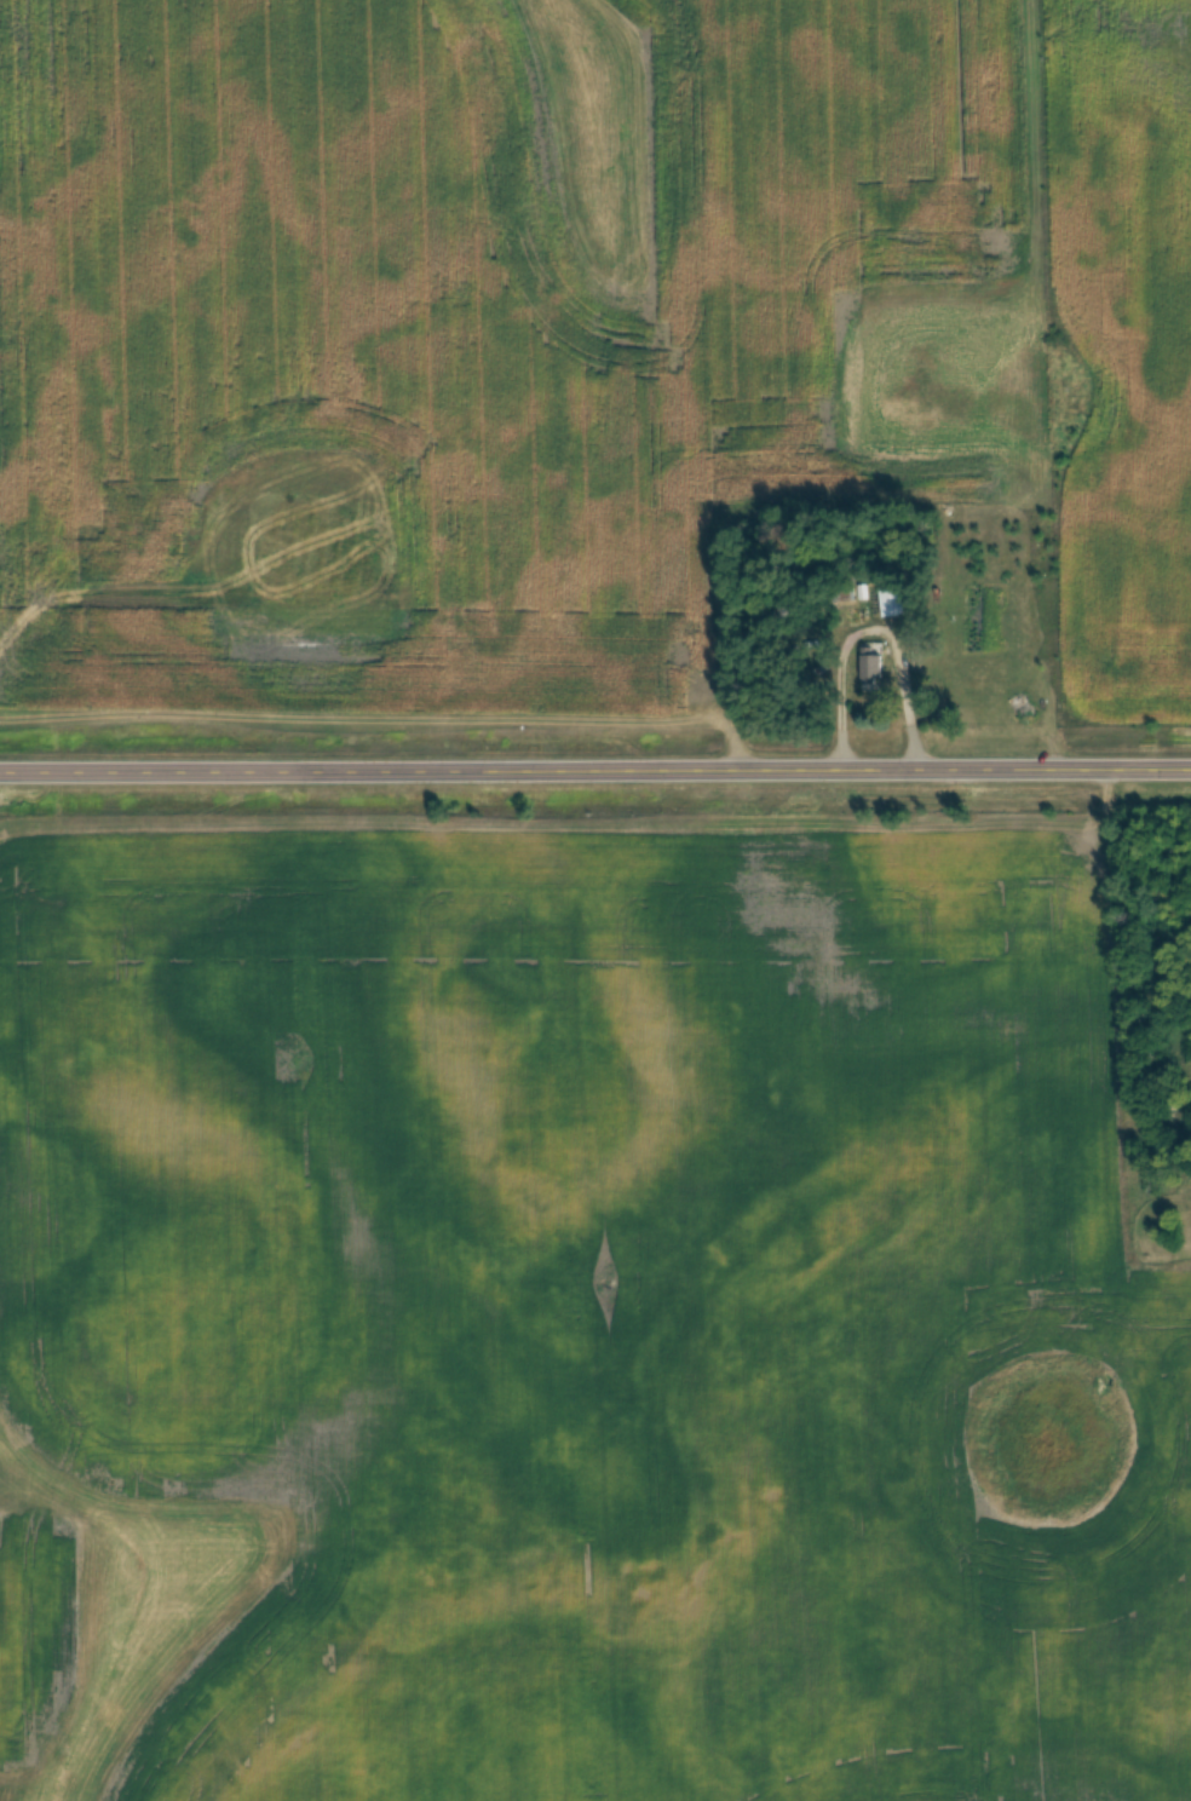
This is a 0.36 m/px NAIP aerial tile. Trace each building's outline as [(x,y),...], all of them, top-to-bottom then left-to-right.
[(903,591),(881,591),(881,618),(903,618),(903,591)] [(862,649),(862,693),(876,693),(876,681),(882,681),(882,649),(862,649)]
